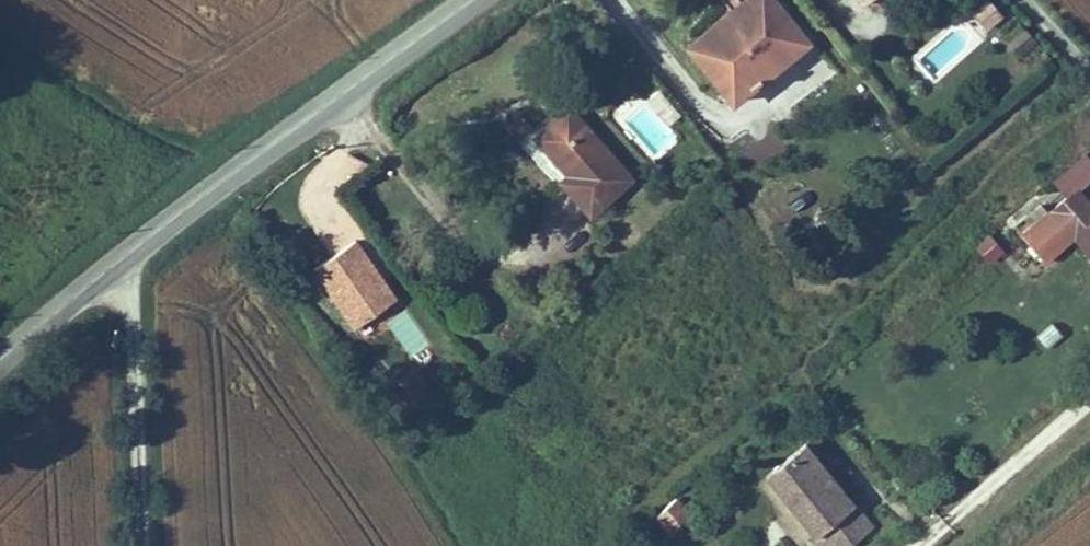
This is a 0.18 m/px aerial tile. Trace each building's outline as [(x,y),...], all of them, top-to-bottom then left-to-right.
[(754,0),(726,0),(716,8),(690,27),(733,86),(745,77),(712,32),(754,1),(754,0)] [(745,77),(811,28),(790,0),(754,0),(754,1),(712,32),(745,77)] [(985,28),(1003,18),(992,0),(986,0),(973,7),(985,28)] [(557,108),(538,123),(571,165),(577,160),(604,193),(644,160),(584,86),(557,108)] [(1081,224),(1062,200),(1036,222),(1089,290),(1089,217),(1081,224)] [(973,245),(991,263),(1005,248),(987,230),(973,245)] [(354,233),(309,265),(354,326),(398,294),(354,233)] [(1047,348),(1063,335),(1051,321),(1035,334),(1047,348)] [(449,374),(423,344),(413,352),(438,382),(449,374)] [(805,419),(767,453),(820,514),(858,478),(840,458),(805,419)] [(877,499),(858,478),(820,514),(839,534),(877,499)] [(673,535),(694,515),(673,495),(653,516),(673,535)]
